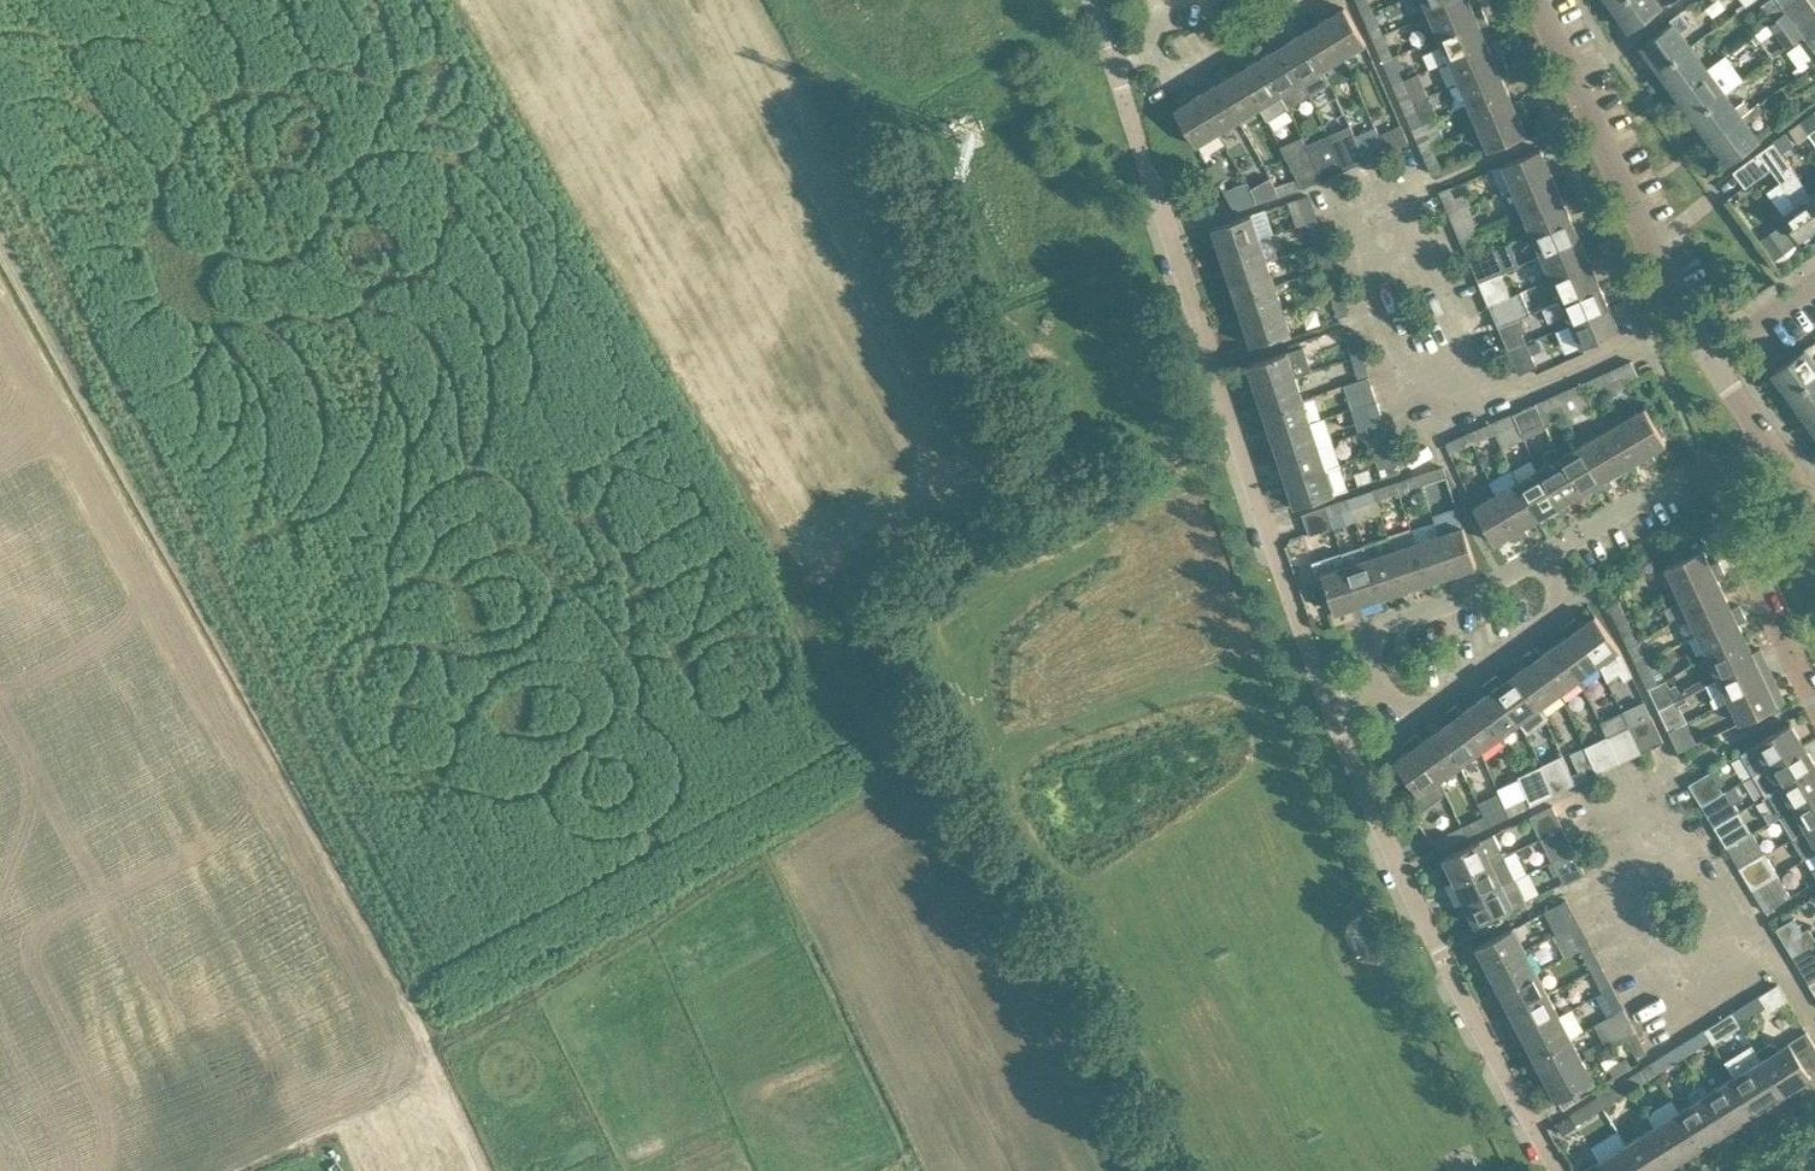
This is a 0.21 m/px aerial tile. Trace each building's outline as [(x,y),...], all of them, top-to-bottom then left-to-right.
[(1370,0),(1368,1),(1368,0),(1357,0),(1364,16),(1373,12),(1372,11),(1374,10),(1370,0)] [(1430,13),(1460,0),(1424,0),(1430,13)] [(1430,13),(1440,36),(1486,16),(1483,8),(1474,12),(1469,0),(1460,0),(1430,13)] [(1613,7),(1630,29),(1662,5),(1658,0),(1622,0),(1613,7)] [(1756,34),(1786,11),(1783,7),(1778,0),(1767,0),(1760,5),(1772,21),(1755,33),(1756,34)] [(1783,7),(1791,18),(1811,3),(1809,0),(1793,0),(1783,7)] [(1791,18),(1798,28),(1814,16),(1814,8),(1811,3),(1791,18)] [(1345,7),(1323,20),(1344,55),(1366,41),(1345,7)] [(1641,45),(1659,70),(1692,46),(1681,31),(1691,24),(1680,10),(1669,18),(1672,22),(1641,45)] [(1786,11),(1756,34),(1761,40),(1773,30),(1786,48),(1803,35),(1798,28),(1786,11)] [(1373,12),(1364,16),(1374,38),(1382,34),(1373,12)] [(1486,16),(1440,36),(1443,45),(1423,53),(1429,67),(1450,59),(1487,42),(1481,26),(1489,23),(1486,16)] [(1803,35),(1806,39),(1814,32),(1814,16),(1798,28),(1803,35)] [(1323,20),(1301,33),(1322,68),(1344,55),(1323,20)] [(1806,39),(1814,49),(1814,48),(1814,32),(1806,39)] [(1285,34),(1276,39),(1301,81),(1308,95),(1330,82),(1322,68),(1301,33),(1288,40),(1285,34)] [(1382,34),(1374,38),(1383,61),(1392,57),(1382,34)] [(1273,50),(1259,58),(1280,94),(1287,108),(1308,95),(1301,81),(1276,39),(1269,44),(1273,50)] [(1487,42),(1450,59),(1459,81),(1505,61),(1502,54),(1494,57),(1487,42)] [(1692,46),(1659,70),(1676,93),(1727,56),(1726,54),(1707,67),(1692,46)] [(1805,70),(1814,63),(1803,48),(1794,54),(1805,70)] [(1727,56),(1676,93),(1694,117),(1726,93),(1725,91),(1743,78),(1727,56)] [(1392,57),(1383,61),(1393,83),(1402,79),(1392,57)] [(1259,58),(1238,71),(1259,106),(1267,120),(1287,108),(1280,94),(1259,58)] [(1505,61),(1459,81),(1469,104),(1507,88),(1500,72),(1508,68),(1505,61)] [(1238,71),(1217,83),(1238,119),(1259,106),(1238,71)] [(1402,79),(1393,83),(1403,105),(1412,101),(1402,79)] [(1217,83),(1196,96),(1218,131),(1238,119),(1217,83)] [(1507,88),(1469,104),(1479,127),(1525,107),(1522,99),(1513,102),(1507,88)] [(1726,93),(1694,117),(1711,140),(1756,107),(1754,105),(1750,108),(1744,99),(1735,106),(1726,93)] [(1427,94),(1412,101),(1403,105),(1413,128),(1435,118),(1438,117),(1427,94)] [(1175,109),(1196,144),(1218,131),(1196,96),(1175,109)] [(1525,107),(1479,127),(1489,149),(1527,133),(1520,117),(1528,113),(1525,107)] [(1756,107),(1711,140),(1728,163),(1760,139),(1746,120),(1758,111),(1756,107)] [(1435,118),(1413,128),(1423,151),(1431,147),(1445,141),(1435,118)] [(1789,129),(1798,141),(1809,133),(1800,121),(1789,129)] [(1400,123),(1379,133),(1387,150),(1408,141),(1400,123)] [(1376,126),(1354,136),(1365,160),(1387,150),(1379,133),(1376,126)] [(1352,133),(1331,142),(1344,169),(1365,160),(1354,136),(1352,133)] [(1786,133),(1773,142),(1781,153),(1794,144),(1786,133)] [(1331,142),(1309,152),(1322,178),(1344,169),(1331,142)] [(1733,171),(1734,171),(1745,186),(1764,171),(1772,166),(1776,171),(1788,162),(1781,153),(1773,142),(1753,156),(1733,171)] [(1431,147),(1423,151),(1432,173),(1441,169),(1431,147)] [(1503,164),(1503,165),(1512,187),(1551,170),(1541,147),(1503,164)] [(1309,152),(1289,161),(1297,177),(1301,187),(1307,185),(1322,178),(1309,152)] [(1551,170),(1512,187),(1522,210),(1560,193),(1551,170)] [(1795,171),(1781,181),(1797,204),(1783,214),(1800,238),(1814,227),(1814,200),(1811,194),(1795,171)] [(1297,177),(1274,184),(1279,194),(1301,187),(1297,177)] [(1248,182),(1224,191),(1234,209),(1257,201),(1252,191),(1248,182)] [(1274,184),(1252,191),(1257,201),(1279,194),(1274,184)] [(1449,187),(1440,191),(1451,216),(1468,208),(1468,206),(1471,205),(1465,192),(1453,197),(1449,187)] [(1560,193),(1522,210),(1532,233),(1570,216),(1560,193)] [(1309,195),(1299,198),(1304,214),(1293,217),(1296,225),(1307,221),(1317,218),(1309,195)] [(1468,208),(1451,216),(1460,237),(1469,233),(1468,232),(1477,228),(1468,208)] [(1252,213),(1213,226),(1220,250),(1260,237),(1252,213)] [(1570,216),(1532,233),(1542,255),(1580,238),(1570,216)] [(1317,218),(1307,221),(1314,245),(1325,241),(1317,218)] [(1758,240),(1772,260),(1794,245),(1781,225),(1758,240)] [(1469,233),(1460,237),(1470,260),(1495,249),(1494,247),(1478,255),(1469,233)] [(1260,237),(1220,250),(1228,273),(1268,260),(1260,237)] [(1580,238),(1542,255),(1551,277),(1590,261),(1580,238)] [(1325,241),(1314,245),(1322,268),(1332,265),(1325,241)] [(1495,249),(1470,260),(1480,282),(1500,273),(1505,271),(1495,249)] [(1268,260),(1228,273),(1236,297),(1275,284),(1268,260)] [(1551,277),(1561,300),(1599,283),(1590,261),(1551,277)] [(1332,265),(1322,268),(1330,292),(1340,288),(1332,265)] [(1480,282),(1489,304),(1511,295),(1500,273),(1480,282)] [(1561,300),(1543,307),(1548,320),(1567,313),(1571,323),(1609,307),(1599,283),(1561,300)] [(1275,284),(1236,297),(1244,320),(1283,307),(1275,284)] [(1340,288),(1330,292),(1338,316),(1348,312),(1340,288)] [(1511,295),(1489,304),(1499,327),(1520,318),(1532,312),(1522,290),(1511,295)] [(1283,307),(1244,320),(1252,344),(1291,331),(1283,307)] [(1609,307),(1571,323),(1581,346),(1619,329),(1609,307)] [(1520,318),(1499,327),(1509,350),(1518,347),(1528,343),(1523,332),(1526,330),(1520,318)] [(1343,332),(1352,357),(1352,355),(1362,352),(1354,329),(1343,332)] [(1518,347),(1509,350),(1520,374),(1538,366),(1528,343),(1518,347)] [(1248,364),(1256,388),(1295,375),(1311,369),(1304,346),(1248,364)] [(1773,371),(1790,395),(1814,377),(1814,361),(1805,348),(1773,371)] [(1343,384),(1344,385),(1369,376),(1362,352),(1352,355),(1352,357),(1359,379),(1343,384)] [(1632,360),(1600,375),(1604,383),(1607,382),(1611,392),(1624,386),(1622,382),(1639,374),(1632,360)] [(1295,375),(1256,388),(1264,412),(1303,399),(1295,375)] [(1578,384),(1582,393),(1604,383),(1600,375),(1578,384)] [(1369,376),(1344,385),(1352,409),(1377,401),(1369,376)] [(1790,395),(1807,418),(1814,413),(1814,377),(1790,395)] [(1578,384),(1557,393),(1565,411),(1568,417),(1589,409),(1582,393),(1578,384)] [(1543,421),(1565,411),(1557,393),(1536,403),(1543,421)] [(1303,399),(1264,412),(1272,435),(1311,422),(1303,399)] [(1377,401),(1352,409),(1359,431),(1374,426),(1374,427),(1384,424),(1377,401)] [(1536,403),(1514,412),(1525,436),(1546,427),(1543,421),(1536,403)] [(1645,406),(1624,419),(1649,463),(1655,459),(1651,451),(1666,442),(1645,406)] [(1514,412),(1491,422),(1495,431),(1496,431),(1502,446),(1525,436),(1514,412)] [(1624,419),(1602,432),(1623,467),(1637,459),(1642,467),(1649,463),(1624,419)] [(1311,422),(1272,435),(1280,459),(1319,445),(1311,422)] [(1491,422),(1469,432),(1473,441),(1495,431),(1491,422)] [(1365,438),(1371,453),(1391,446),(1384,424),(1374,427),(1376,434),(1365,438)] [(1446,442),(1450,450),(1450,451),(1473,441),(1469,432),(1446,442)] [(1602,432),(1581,444),(1606,488),(1613,484),(1608,476),(1623,467),(1602,432)] [(1561,446),(1556,449),(1581,492),(1595,484),(1599,492),(1606,488),(1581,444),(1565,454),(1561,446)] [(1319,445),(1280,459),(1287,482),(1327,469),(1319,445)] [(1548,464),(1540,469),(1565,512),(1572,508),(1568,500),(1581,492),(1556,449),(1554,446),(1542,452),(1548,464)] [(1375,452),(1380,468),(1396,463),(1391,447),(1375,452)] [(1327,469),(1287,482),(1295,506),(1348,488),(1340,464),(1327,469)] [(1444,466),(1419,474),(1422,483),(1447,475),(1444,466)] [(1540,469),(1518,482),(1538,517),(1552,508),(1557,516),(1564,512),(1564,513),(1565,512),(1540,469)] [(1356,474),(1359,484),(1372,480),(1369,470),(1356,474)] [(1419,474),(1395,482),(1398,491),(1422,483),(1419,474)] [(1395,482),(1373,489),(1376,499),(1398,491),(1395,482)] [(1518,482),(1496,494),(1521,537),(1528,533),(1524,525),(1538,517),(1518,482)] [(1373,489),(1350,497),(1357,519),(1358,521),(1381,513),(1376,499),(1373,489)] [(1496,494),(1475,507),(1495,542),(1510,533),(1515,541),(1521,537),(1496,494)] [(1350,497),(1327,505),(1335,526),(1335,527),(1357,519),(1350,497)] [(1303,513),(1310,535),(1334,526),(1327,505),(1303,513)] [(1463,525),(1440,533),(1453,572),(1476,564),(1463,525)] [(1440,533),(1416,541),(1429,580),(1453,572),(1440,533)] [(1387,535),(1365,543),(1382,595),(1406,588),(1393,549),(1392,549),(1387,535)] [(1429,580),(1416,541),(1393,549),(1406,588),(1429,580)] [(1365,543),(1343,551),(1360,603),(1382,595),(1365,543)] [(1666,565),(1677,588),(1722,566),(1719,560),(1711,564),(1703,548),(1666,565)] [(1343,551),(1335,553),(1312,561),(1320,585),(1326,584),(1335,611),(1360,603),(1343,551)] [(1670,619),(1725,593),(1718,578),(1726,574),(1722,566),(1677,588),(1682,599),(1664,607),(1670,619)] [(1732,608),(1725,593),(1670,619),(1688,611),(1698,633),(1743,612),(1740,604),(1732,608)] [(1619,602),(1609,606),(1618,624),(1627,620),(1619,602)] [(1743,612),(1698,633),(1708,655),(1746,638),(1738,622),(1747,619),(1743,612)] [(1576,618),(1570,622),(1599,663),(1603,668),(1610,681),(1620,674),(1625,681),(1633,676),(1620,648),(1595,615),(1581,625),(1576,618)] [(1627,620),(1618,624),(1627,645),(1637,641),(1627,620)] [(1568,634),(1556,644),(1580,677),(1599,663),(1570,622),(1563,627),(1568,634)] [(1746,638),(1708,655),(1719,678),(1764,656),(1761,648),(1753,652),(1746,638)] [(1637,641),(1627,645),(1637,664),(1646,660),(1637,641)] [(1536,647),(1530,651),(1560,691),(1580,677),(1556,644),(1541,654),(1536,647)] [(1529,663),(1516,672),(1540,706),(1560,691),(1530,651),(1523,656),(1529,663)] [(1719,678),(1723,687),(1710,699),(1714,707),(1729,700),(1767,682),(1775,678),(1764,656),(1719,678)] [(1646,660),(1637,664),(1648,688),(1657,683),(1665,679),(1655,661),(1648,665),(1646,660)] [(1540,706),(1516,672),(1503,682),(1497,674),(1490,679),(1520,720),(1528,732),(1548,718),(1540,706)] [(1729,700),(1740,722),(1786,701),(1775,678),(1767,682),(1729,700)] [(1520,720),(1490,679),(1481,685),(1487,693),(1475,702),(1499,735),(1520,720)] [(1657,683),(1648,688),(1658,710),(1667,704),(1675,700),(1665,679),(1657,683)] [(1678,725),(1687,721),(1675,700),(1667,704),(1658,710),(1667,730),(1673,727),(1677,726),(1678,725)] [(1457,704),(1450,709),(1479,750),(1499,735),(1475,702),(1462,712),(1457,704)] [(1449,721),(1436,731),(1460,764),(1479,750),(1450,709),(1444,713),(1449,721)] [(1651,714),(1629,724),(1642,751),(1664,741),(1651,714)] [(1791,722),(1743,751),(1756,773),(1804,744),(1791,722)] [(1629,724),(1607,734),(1620,762),(1642,751),(1629,724)] [(1688,747),(1678,725),(1677,726),(1673,727),(1667,730),(1678,752),(1688,747)] [(1417,733),(1410,738),(1440,778),(1460,764),(1436,731),(1422,740),(1417,733)] [(1607,734),(1585,745),(1598,772),(1620,762),(1607,734)] [(1393,771),(1385,777),(1409,810),(1410,812),(1413,816),(1446,792),(1442,783),(1439,779),(1410,738),(1404,742),(1409,750),(1395,760),(1400,766),(1393,771)] [(1756,773),(1768,793),(1762,797),(1763,797),(1814,766),(1814,762),(1804,744),(1756,773)] [(1579,770),(1573,773),(1577,782),(1598,772),(1585,745),(1570,752),(1579,770)] [(1561,754),(1541,764),(1542,768),(1544,768),(1555,793),(1577,782),(1573,773),(1571,774),(1564,758),(1561,754)] [(1541,764),(1520,774),(1529,794),(1533,803),(1555,793),(1544,768),(1542,768),(1541,764)] [(1763,797),(1769,810),(1763,813),(1769,822),(1779,816),(1814,794),(1814,766),(1763,797)] [(1701,806),(1723,793),(1710,770),(1688,784),(1695,796),(1701,806)] [(1723,793),(1701,806),(1714,827),(1724,821),(1723,821),(1741,810),(1728,790),(1723,793)] [(1499,792),(1479,802),(1485,815),(1489,824),(1511,813),(1507,804),(1505,805),(1499,792)] [(1529,794),(1507,804),(1511,813),(1533,803),(1529,794)] [(1779,816),(1791,838),(1814,824),(1814,794),(1779,816)] [(1552,804),(1529,815),(1540,839),(1563,828),(1552,804)] [(1462,826),(1466,835),(1489,824),(1485,815),(1462,826)] [(1727,848),(1745,837),(1738,826),(1729,831),(1724,821),(1714,827),(1727,848)] [(1791,838),(1804,859),(1814,852),(1814,824),(1791,838)] [(1462,826),(1431,841),(1437,849),(1466,835),(1462,826)] [(1563,828),(1540,839),(1551,860),(1574,849),(1563,828)] [(1494,832),(1444,856),(1454,879),(1506,855),(1494,832)] [(1727,848),(1739,868),(1765,854),(1752,832),(1745,837),(1727,848)] [(1574,849),(1551,860),(1551,861),(1564,854),(1575,876),(1584,872),(1574,849)] [(1765,854),(1739,868),(1752,890),(1778,875),(1765,854)] [(1506,855),(1454,879),(1465,901),(1516,877),(1506,855)] [(1778,875),(1752,890),(1765,911),(1790,895),(1778,875)] [(1516,877),(1465,901),(1476,924),(1496,915),(1497,916),(1503,913),(1502,912),(1527,899),(1516,877)] [(1553,934),(1553,935),(1577,922),(1565,899),(1556,904),(1563,917),(1568,926),(1553,934)] [(1775,928),(1792,956),(1814,942),(1814,938),(1808,926),(1802,930),(1794,916),(1775,928)] [(1577,922),(1553,935),(1564,956),(1579,948),(1579,949),(1588,944),(1577,922)] [(1477,945),(1488,967),(1526,948),(1514,926),(1477,945)] [(1792,956),(1809,983),(1814,979),(1814,942),(1792,956)] [(1588,944),(1579,949),(1590,970),(1600,965),(1588,944)] [(1526,948),(1488,967),(1500,989),(1537,970),(1526,948)] [(1600,965),(1590,970),(1601,991),(1595,994),(1595,995),(1611,987),(1600,965)] [(1537,970),(1500,989),(1511,1011),(1549,992),(1537,970)] [(1594,1023),(1594,1024),(1623,1009),(1611,987),(1595,995),(1607,1017),(1594,1023)] [(1549,992),(1511,1011),(1523,1033),(1560,1014),(1549,992)] [(1760,994),(1732,1011),(1738,1021),(1766,1004),(1760,994)] [(1623,1009),(1594,1024),(1602,1039),(1606,1046),(1626,1035),(1634,1031),(1623,1009)] [(1732,1011),(1719,1020),(1728,1035),(1741,1026),(1738,1021),(1732,1011)] [(1560,1014),(1523,1033),(1534,1055),(1572,1036),(1560,1014)] [(1634,1031),(1626,1035),(1637,1056),(1646,1052),(1634,1031)] [(1757,1051),(1783,1093),(1811,1076),(1808,1072),(1814,1068),(1814,1045),(1806,1031),(1778,1048),(1775,1044),(1769,1043),(1757,1051)] [(1696,1034),(1678,1045),(1684,1055),(1702,1043),(1696,1034)] [(1572,1036),(1534,1055),(1546,1077),(1583,1058),(1572,1036)] [(1602,1039),(1583,1050),(1586,1056),(1606,1046),(1602,1039)] [(1725,1060),(1734,1076),(1756,1110),(1783,1093),(1757,1051),(1752,1043),(1725,1060)] [(1678,1045),(1652,1062),(1658,1071),(1684,1055),(1678,1045)] [(1583,1058),(1546,1077),(1557,1099),(1595,1080),(1583,1058)] [(1652,1062),(1625,1078),(1631,1088),(1658,1071),(1652,1062)] [(1734,1076),(1707,1092),(1729,1127),(1756,1110),(1734,1076)] [(1625,1078),(1596,1096),(1603,1105),(1631,1088),(1625,1078)] [(1694,1101),(1681,1109),(1703,1144),(1729,1127),(1707,1092),(1707,1093),(1702,1084),(1689,1093),(1694,1101)] [(1596,1096),(1570,1112),(1576,1122),(1603,1105),(1596,1096)] [(1681,1109),(1654,1125),(1676,1160),(1703,1144),(1681,1109)] [(1570,1112),(1556,1121),(1563,1132),(1577,1123),(1576,1122),(1570,1112)] [(1626,1143),(1644,1170),(1659,1170),(1676,1160),(1654,1125),(1626,1143)] [(1584,1169),(1585,1170),(1644,1170),(1626,1143),(1584,1169)]
